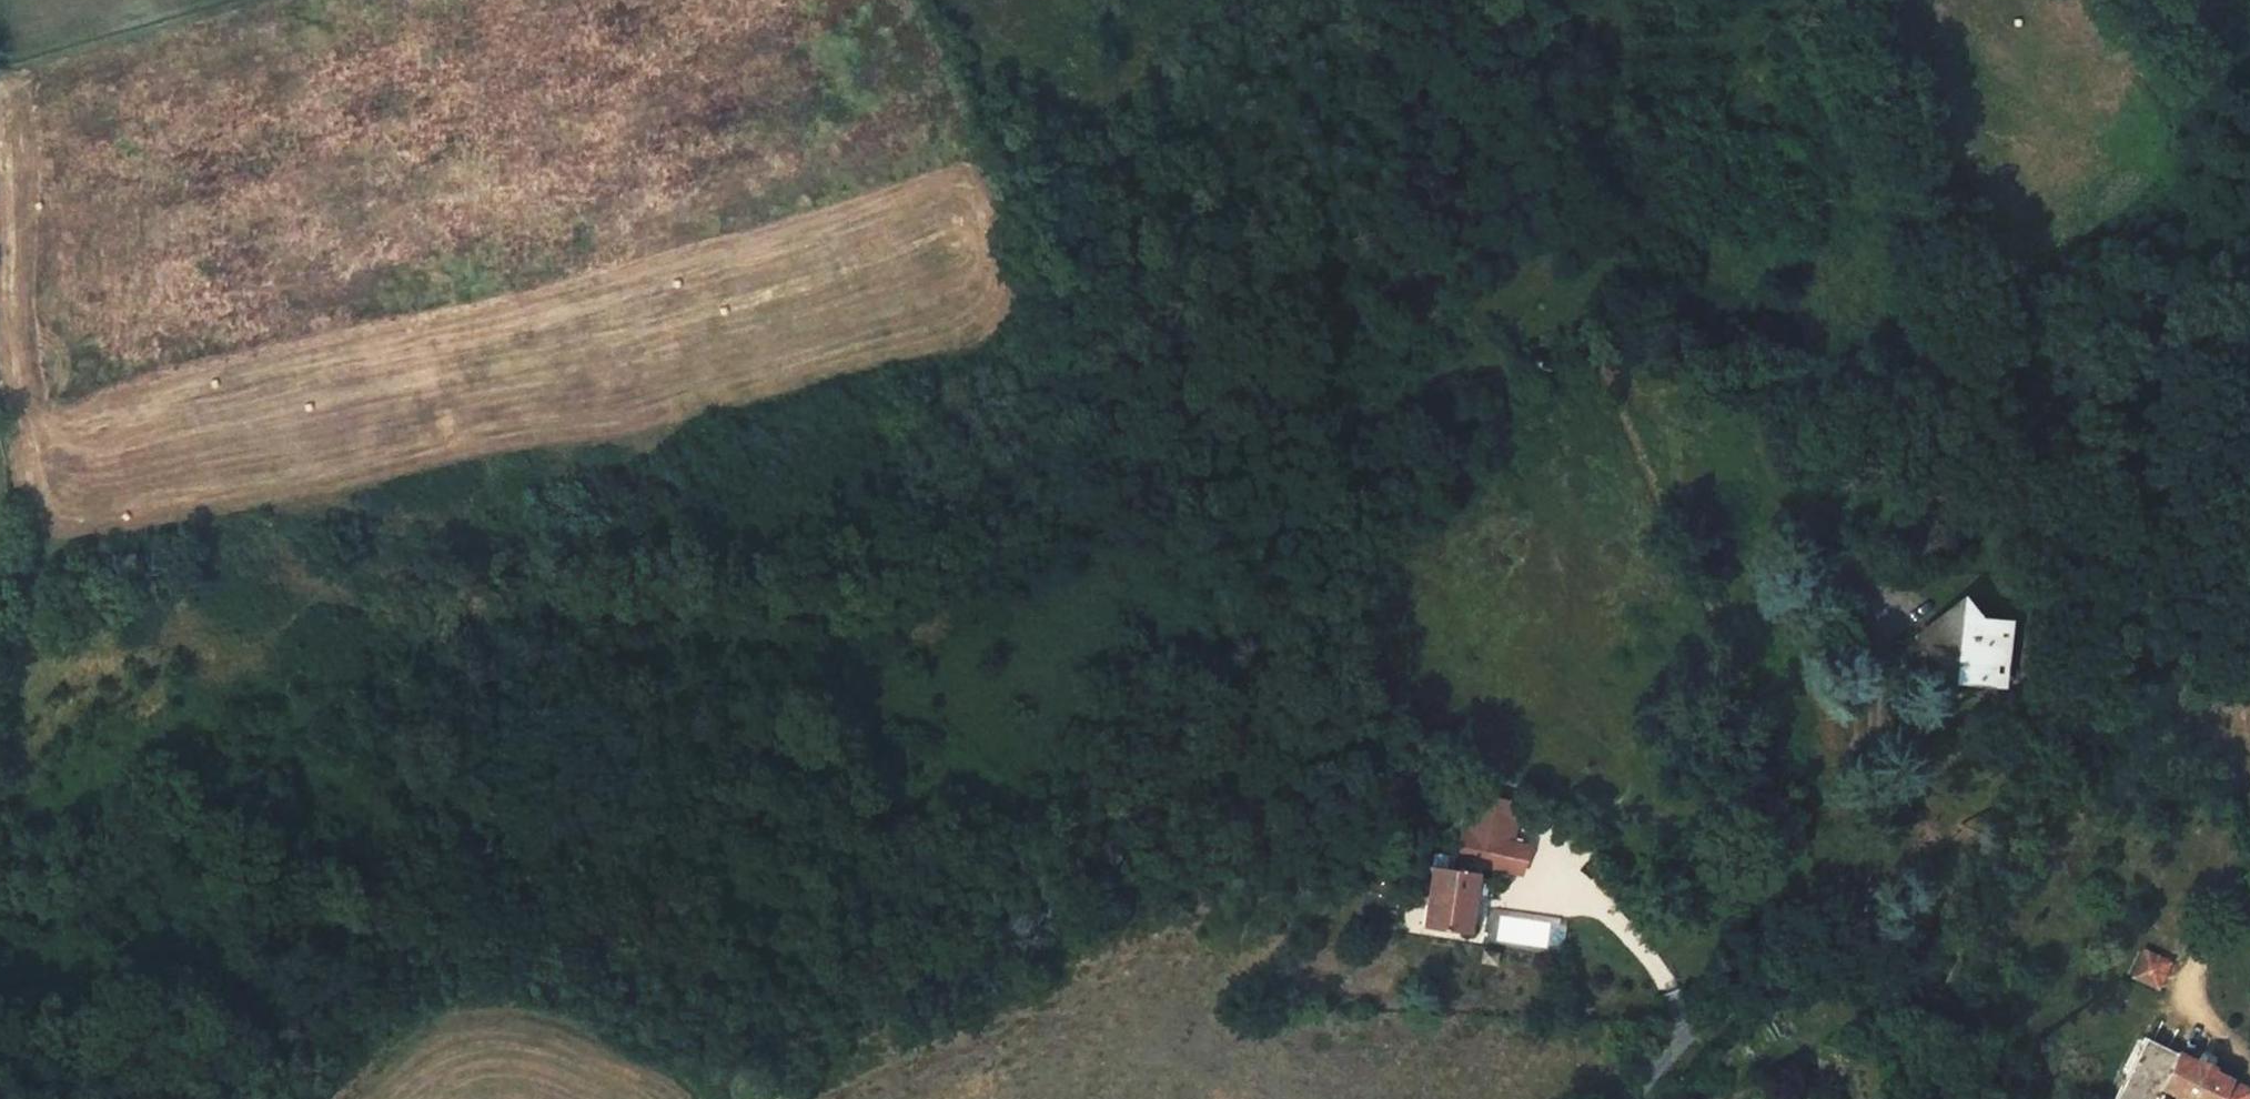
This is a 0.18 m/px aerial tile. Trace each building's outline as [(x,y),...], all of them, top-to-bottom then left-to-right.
[(1972,624),(1958,605),(1911,638),(1928,663),(1946,667),(1944,678),(1990,688),(2000,630),(1972,624)] [(1559,880),(1563,855),(1516,841),(1456,834),(1451,866),(1446,865),(1429,863),(1425,887),(1416,886),(1414,898),(1421,900),(1417,921),(1462,930),(1477,863),(1559,880)] [(1429,863),(1446,865),(1449,853),(1431,850),(1429,863)] [(2158,991),(2172,961),(2142,947),(2128,977),(2158,991)] [(2147,1087),(2114,1076),(2106,1098),(2183,1098),(2147,1087)]
